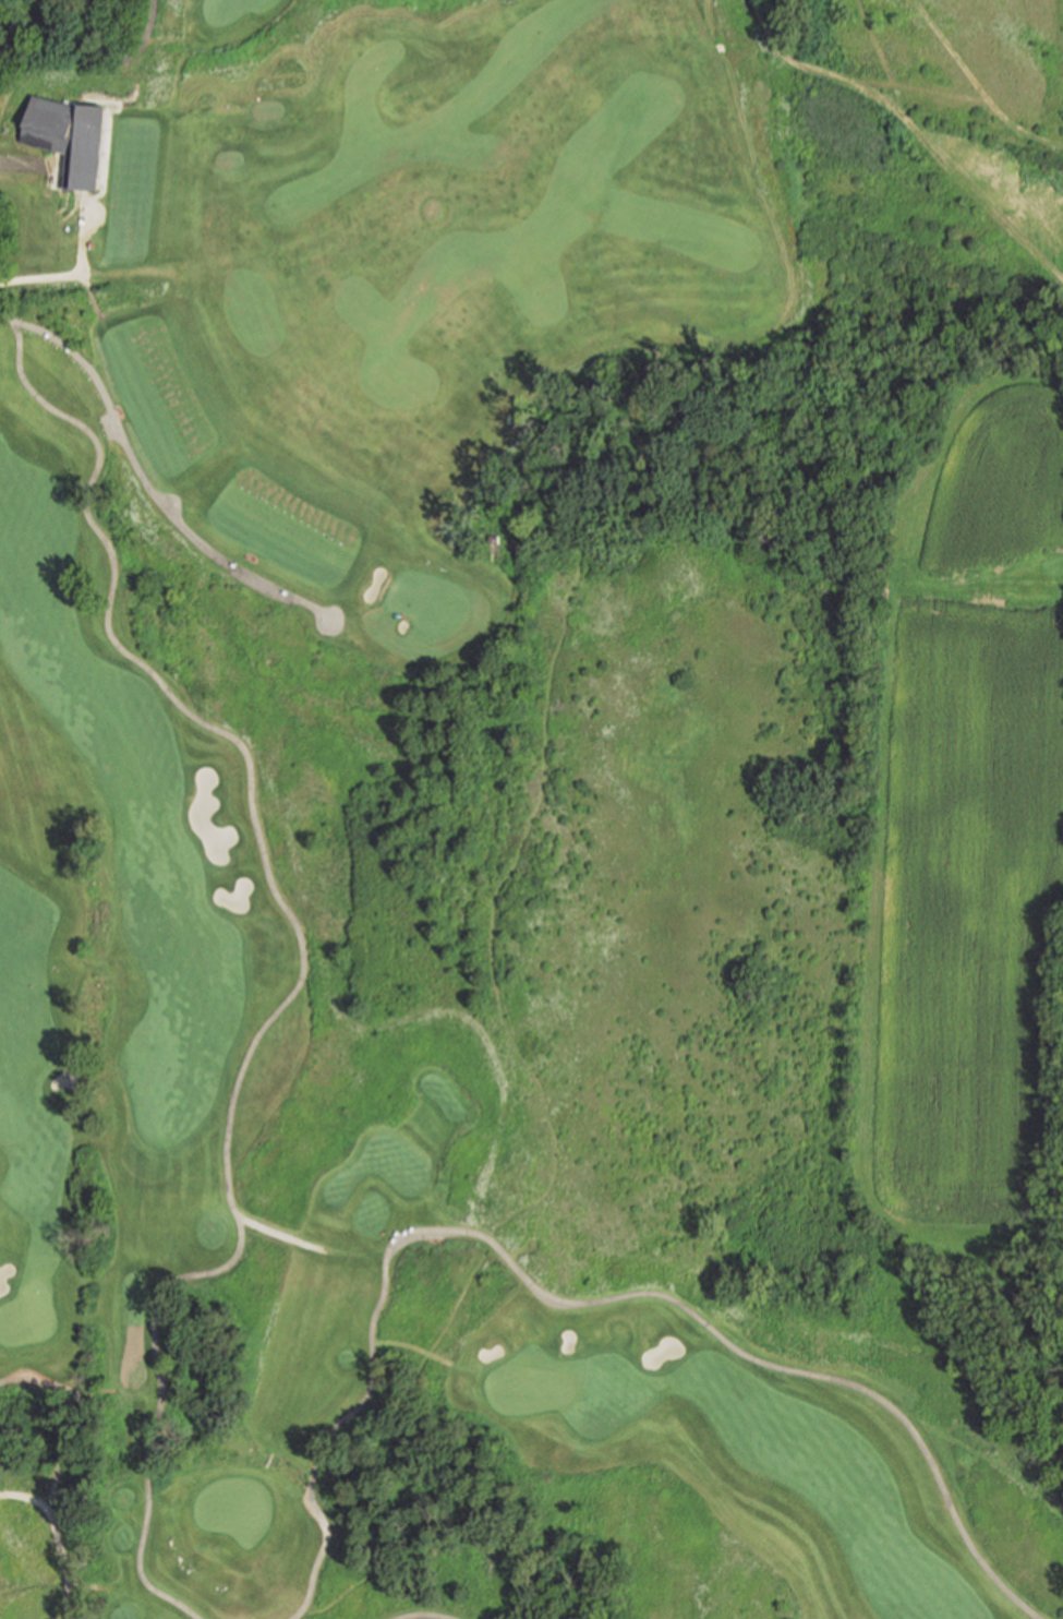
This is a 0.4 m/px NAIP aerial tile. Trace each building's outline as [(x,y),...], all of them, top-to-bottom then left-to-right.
[(29,96),(75,107),(101,109),(96,192),(61,190),(63,154),(17,143),(29,96)]
